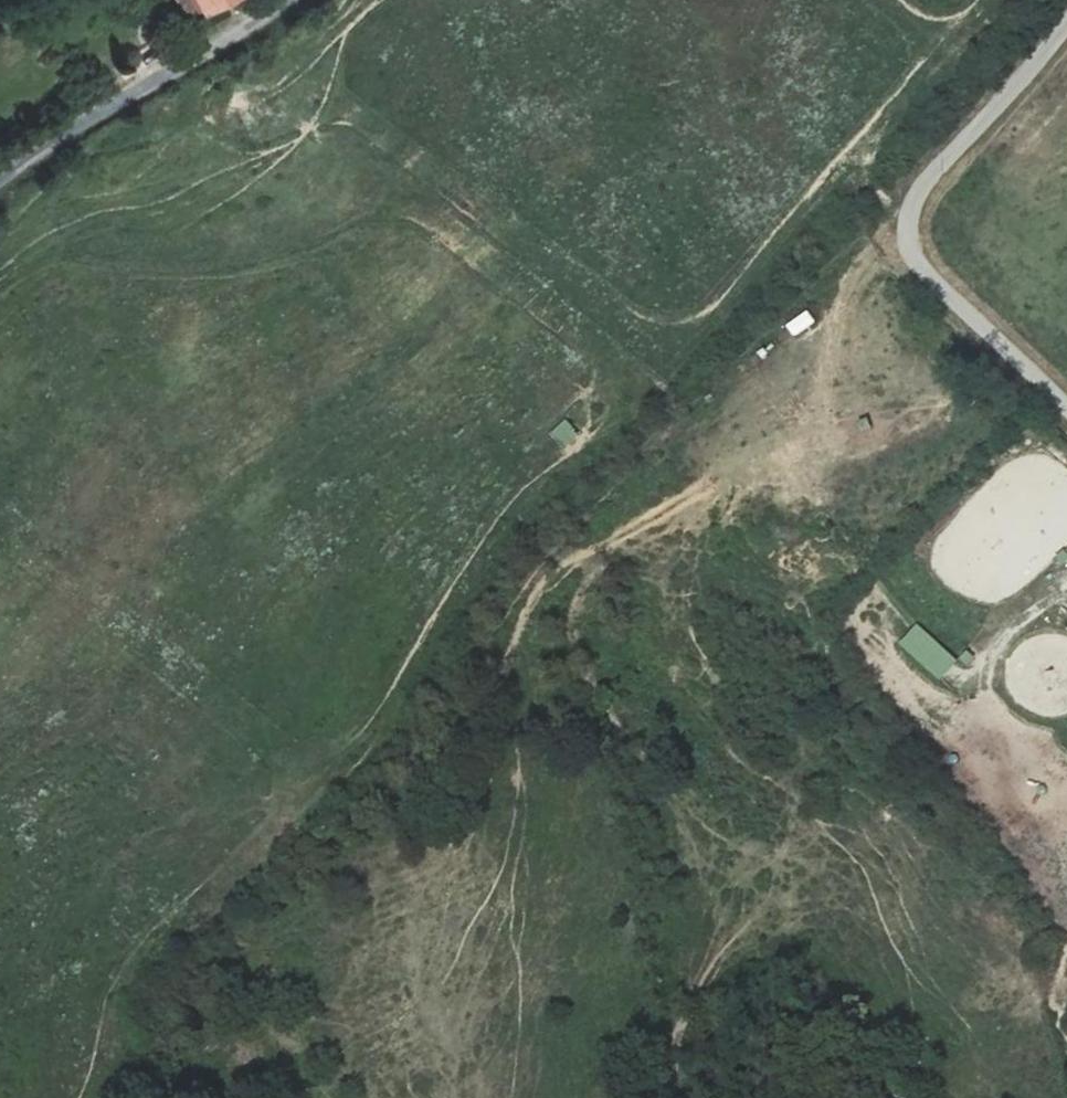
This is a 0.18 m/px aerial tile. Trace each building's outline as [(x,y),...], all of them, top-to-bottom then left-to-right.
[(206,14),(234,0),(199,0),(206,14)] [(794,338),(815,322),(806,309),(784,325),(794,338)] [(564,418),(548,433),(562,448),(578,433),(564,418)] [(939,680),(958,660),(916,622),(898,643),(939,680)]
